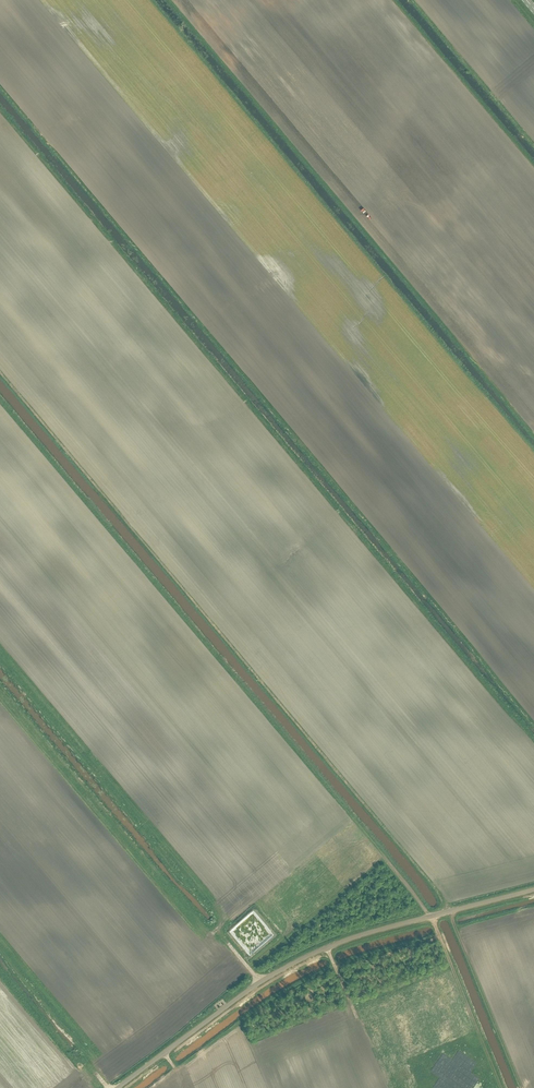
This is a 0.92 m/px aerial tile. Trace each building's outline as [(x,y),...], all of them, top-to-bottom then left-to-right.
[(443,1053),(430,1071),(439,1077),(433,1087),(435,1087),(473,1087),(480,1078),(471,1072),(477,1063),(459,1050),(452,1059),(443,1053)]
